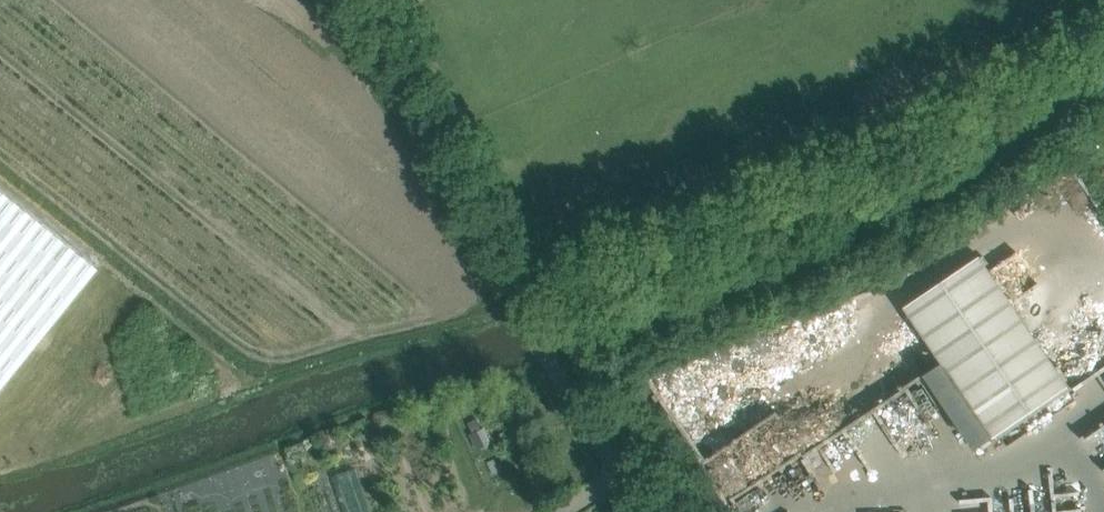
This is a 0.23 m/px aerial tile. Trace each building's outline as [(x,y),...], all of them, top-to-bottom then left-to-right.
[(94,273),(0,197),(0,390),(94,273)] [(979,257),(905,308),(993,437),(1068,386),(979,257)] [(1093,269),(1103,289),(1103,263),(1093,269)] [(1103,421),(1103,383),(1103,381),(1062,409),(1081,436),(1103,421)] [(465,430),(473,448),(488,441),(480,423),(465,430)]
